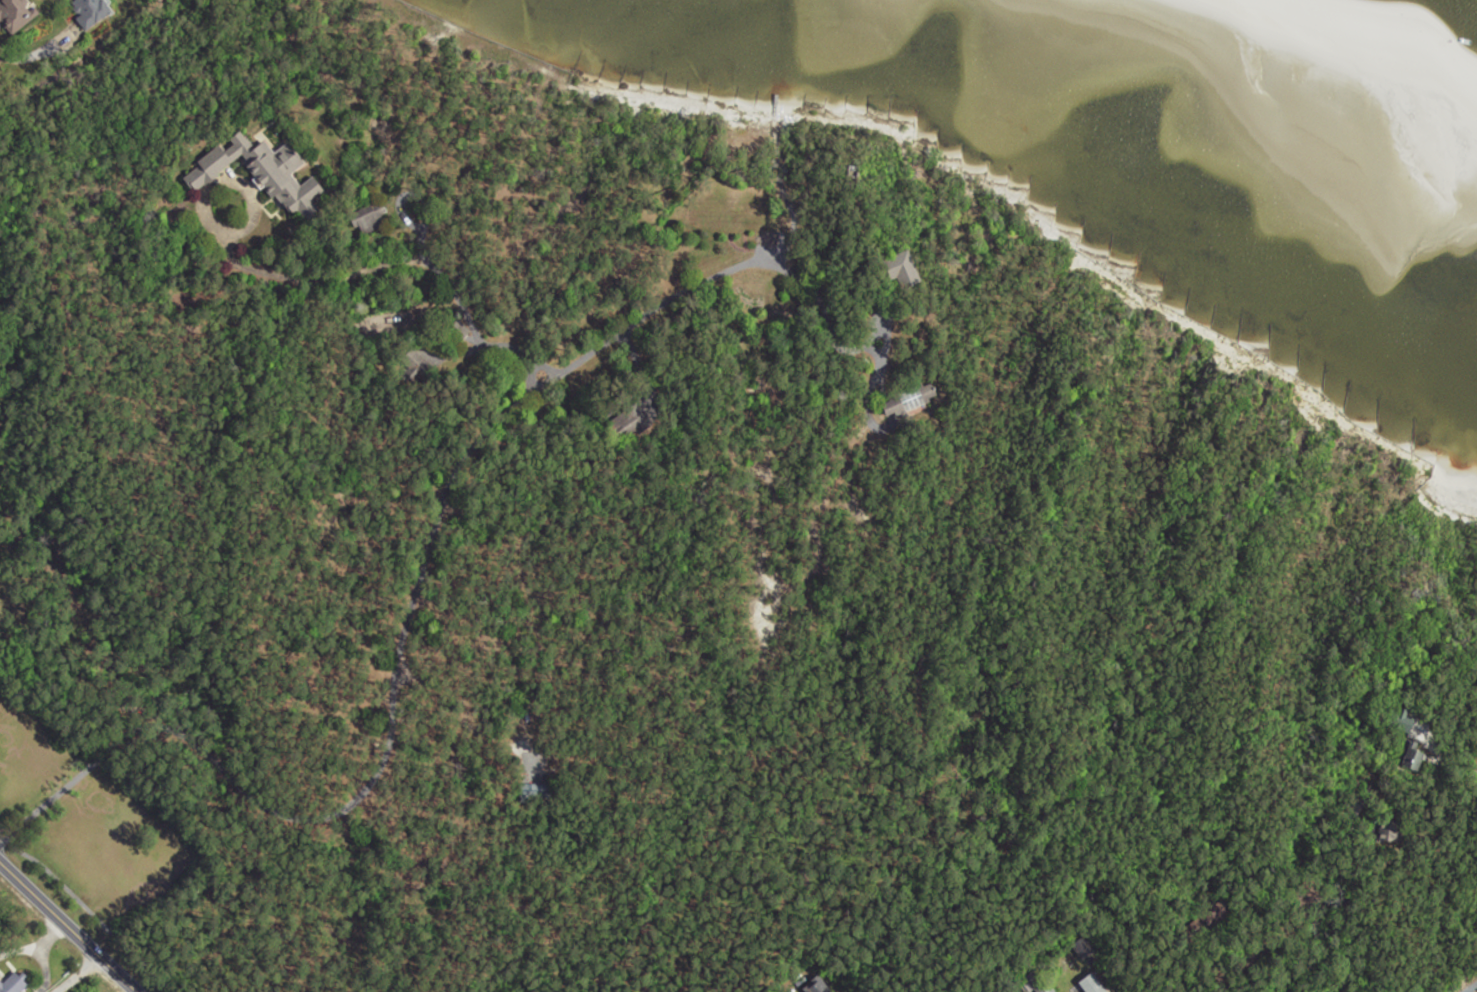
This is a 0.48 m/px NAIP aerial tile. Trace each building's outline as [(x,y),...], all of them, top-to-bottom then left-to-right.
[(87,31),(115,11),(107,0),(74,0),(68,4),(87,31)] [(191,188),(182,176),(198,164),(195,160),(219,142),(224,148),(231,142),(228,137),(240,128),(254,146),(264,138),(274,151),(290,139),(307,162),(293,173),(301,184),(313,175),(325,190),(313,199),(320,208),(306,218),(301,212),(296,216),(291,209),(290,211),(276,193),(272,195),(249,165),(252,162),(242,151),(216,171),(217,173),(196,190),(193,186),(191,188)] [(388,224),(378,203),(353,215),(362,236),(388,224)] [(881,399),(887,417),(939,400),(933,382),(881,399)] [(653,424),(639,406),(622,419),(636,437),(653,424)] [(1422,744),(1409,741),(1403,769),(1425,774),(1429,753),(1420,751),(1422,744)] [(28,986),(15,972),(3,984),(2,983),(0,984),(0,991),(22,991),(28,986)] [(1085,991),(1108,991),(1093,973),(1079,984),(1085,991)]
